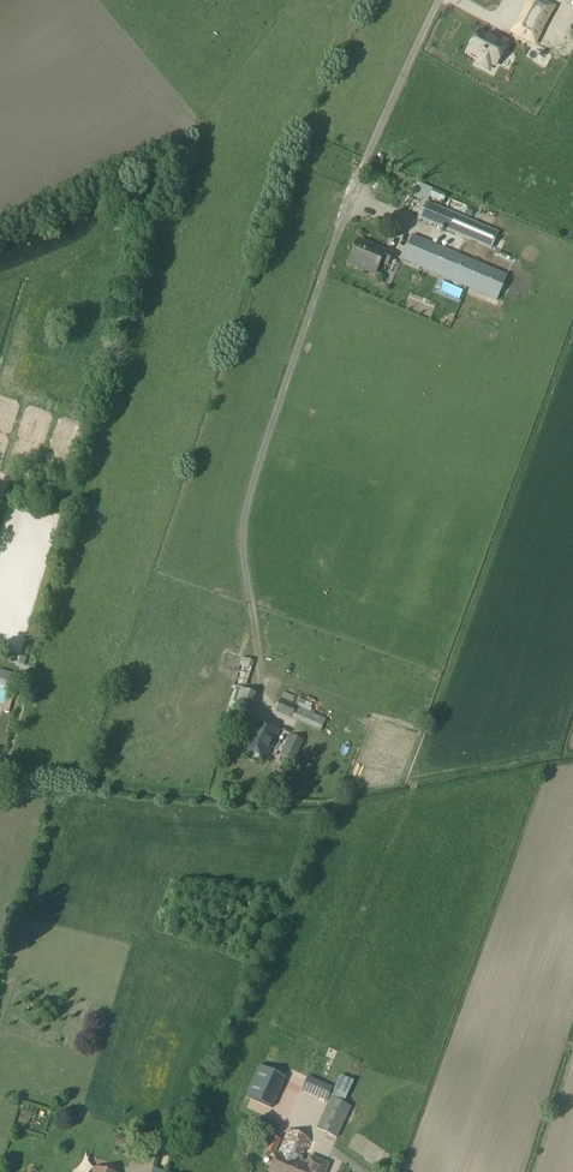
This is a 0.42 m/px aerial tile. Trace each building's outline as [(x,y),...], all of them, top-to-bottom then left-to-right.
[(553,8),(538,0),(530,0),(523,12),(545,23),(553,8)] [(539,34),(518,22),(512,33),(534,45),(539,34)] [(495,66),(507,42),(498,38),(496,42),(479,33),(469,52),(482,59),(480,64),(488,68),(491,64),(495,66)] [(421,202),(426,188),(418,186),(414,200),(421,202)] [(433,189),(429,197),(443,203),(447,195),(433,189)] [(427,203),(420,219),(491,249),(498,233),(427,203)] [(413,235),(403,260),(497,300),(508,276),(413,235)] [(358,241),(349,264),(375,275),(380,264),(387,267),(392,255),(358,241)] [(242,658),(234,686),(247,690),(255,662),(242,658)] [(17,676),(8,673),(6,682),(15,684),(17,676)] [(241,689),(234,712),(249,717),(256,694),(241,689)] [(285,693),(282,699),(296,706),(310,712),(312,713),(314,707),(285,693)] [(279,706),(276,712),(291,718),(296,706),(282,699),(279,706)] [(296,706),(291,718),(322,732),(327,719),(310,712),(296,706)] [(257,721),(244,750),(267,760),(279,731),(257,721)] [(290,735),(281,756),(295,762),(304,742),(290,735)] [(278,769),(273,781),(282,784),(287,773),(278,769)] [(287,1067),(295,1038),(287,1035),(279,1065),(287,1067)] [(329,1059),(326,1070),(333,1072),(335,1060),(329,1059)] [(340,1076),(330,1098),(342,1104),(353,1083),(340,1076)] [(324,1085),(317,1099),(325,1103),(332,1089),(324,1085)] [(243,1112),(279,1127),(289,1105),(252,1090),(243,1112)] [(330,1098),(316,1130),(337,1139),(351,1108),(342,1104),(330,1098)] [(359,1154),(367,1129),(352,1125),(344,1149),(359,1154)] [(270,1171),(325,1171),(327,1165),(310,1158),(306,1166),(300,1163),(302,1158),(310,1140),(289,1131),(278,1156),(277,1156),(270,1171)] [(272,1137),(265,1152),(274,1155),(280,1141),(272,1137)]
